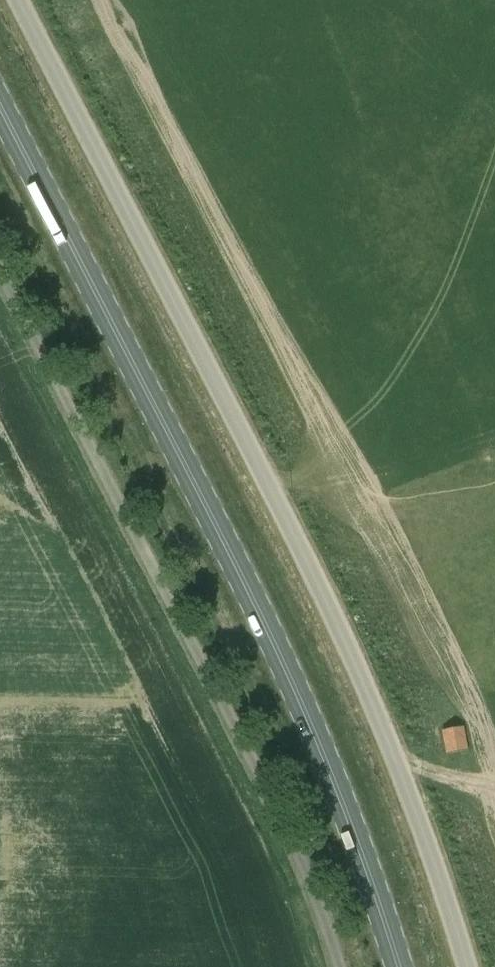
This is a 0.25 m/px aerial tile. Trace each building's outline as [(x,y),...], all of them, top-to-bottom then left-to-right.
[(441,728),(444,753),(470,749),(466,725),(441,728)]
